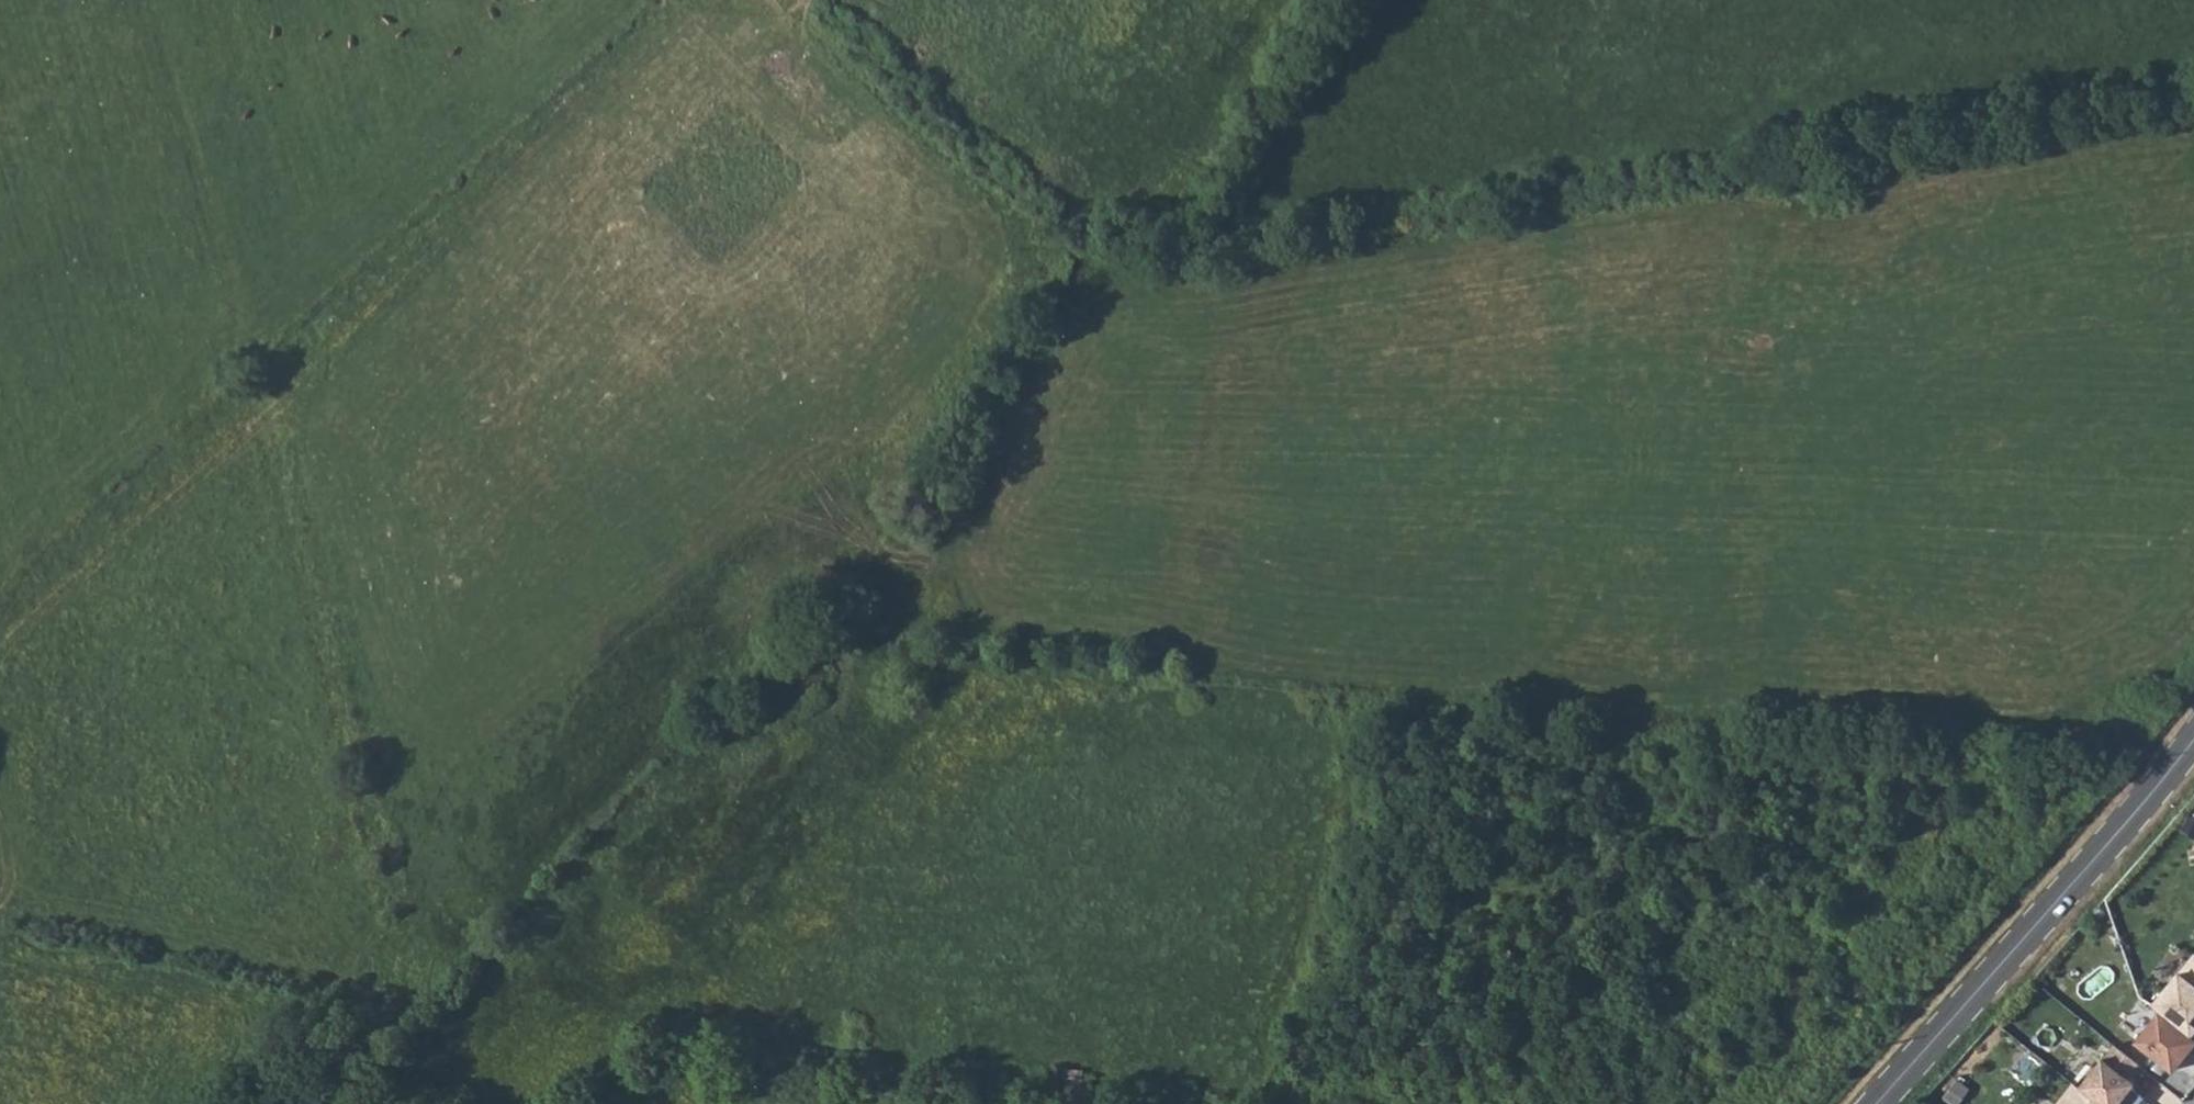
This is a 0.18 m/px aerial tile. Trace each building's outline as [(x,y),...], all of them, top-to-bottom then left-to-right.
[(2193,1035),(2193,950),(2179,969),(2177,968),(2151,1001),(2193,1035)] [(2159,1007),(2135,1037),(2172,1066),(2193,1038),(2193,1035),(2159,1007)] [(2103,1103),(2135,1103),(2143,1094),(2131,1084),(2133,1080),(2127,1075),(2138,1061),(2113,1041),(2102,1055),(2101,1055),(2077,1084),(2103,1103)] [(1080,1089),(1082,1071),(1062,1070),(1061,1087),(1080,1089)] [(2056,1103),(2103,1103),(2077,1084),(2076,1082),(2056,1103)]
